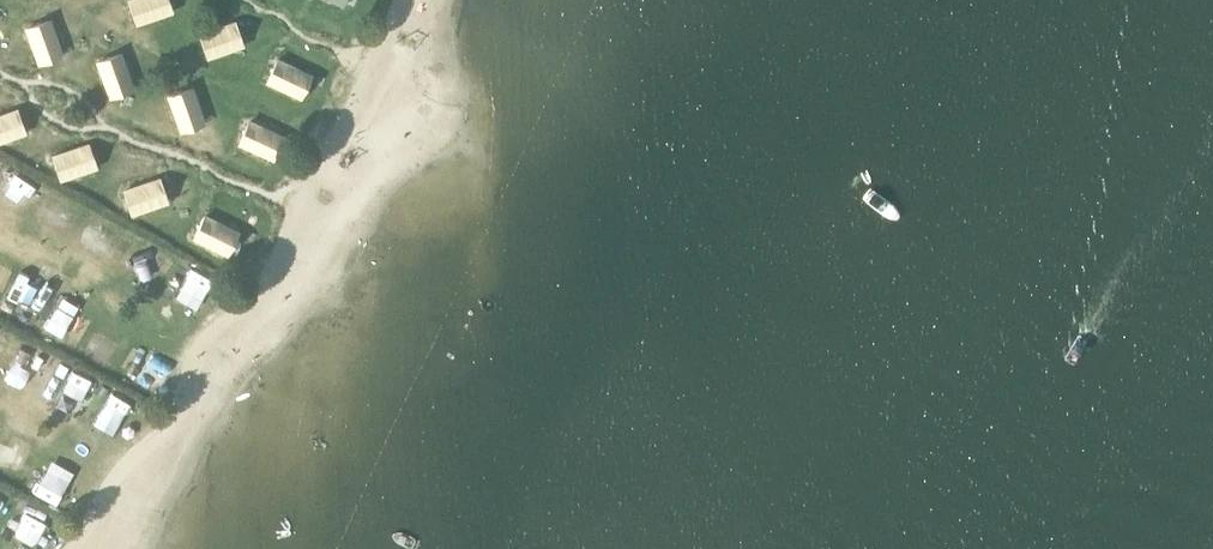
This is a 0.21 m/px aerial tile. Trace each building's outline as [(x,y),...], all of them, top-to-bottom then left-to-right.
[(231,139),(242,117),(215,103),(204,126),(231,139)] [(184,284),(209,301),(224,277),(198,261),(184,284)] [(159,387),(176,353),(151,340),(133,374),(159,387)] [(38,483),(63,498),(77,474),(52,459),(38,483)] [(22,494),(16,505),(43,519),(49,507),(22,494)]
